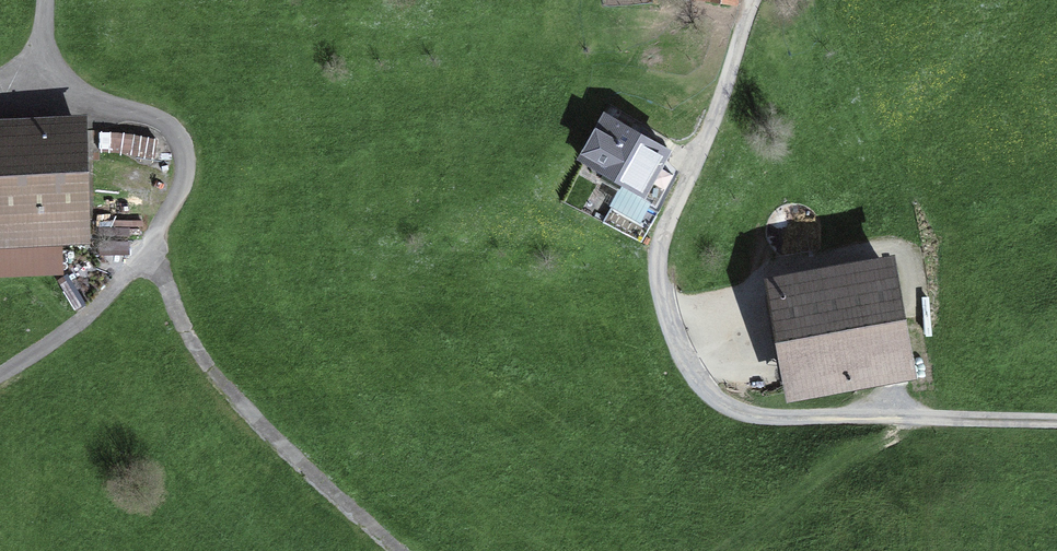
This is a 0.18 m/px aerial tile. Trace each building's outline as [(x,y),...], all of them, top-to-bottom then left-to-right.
[(581,160),(623,182),(606,214),(646,235),(678,173),(666,167),(677,144),(608,108),(581,160)] [(0,131),(0,255),(96,253),(93,129),(0,131)] [(911,266),(777,285),(795,405),(929,385),(911,266)]
